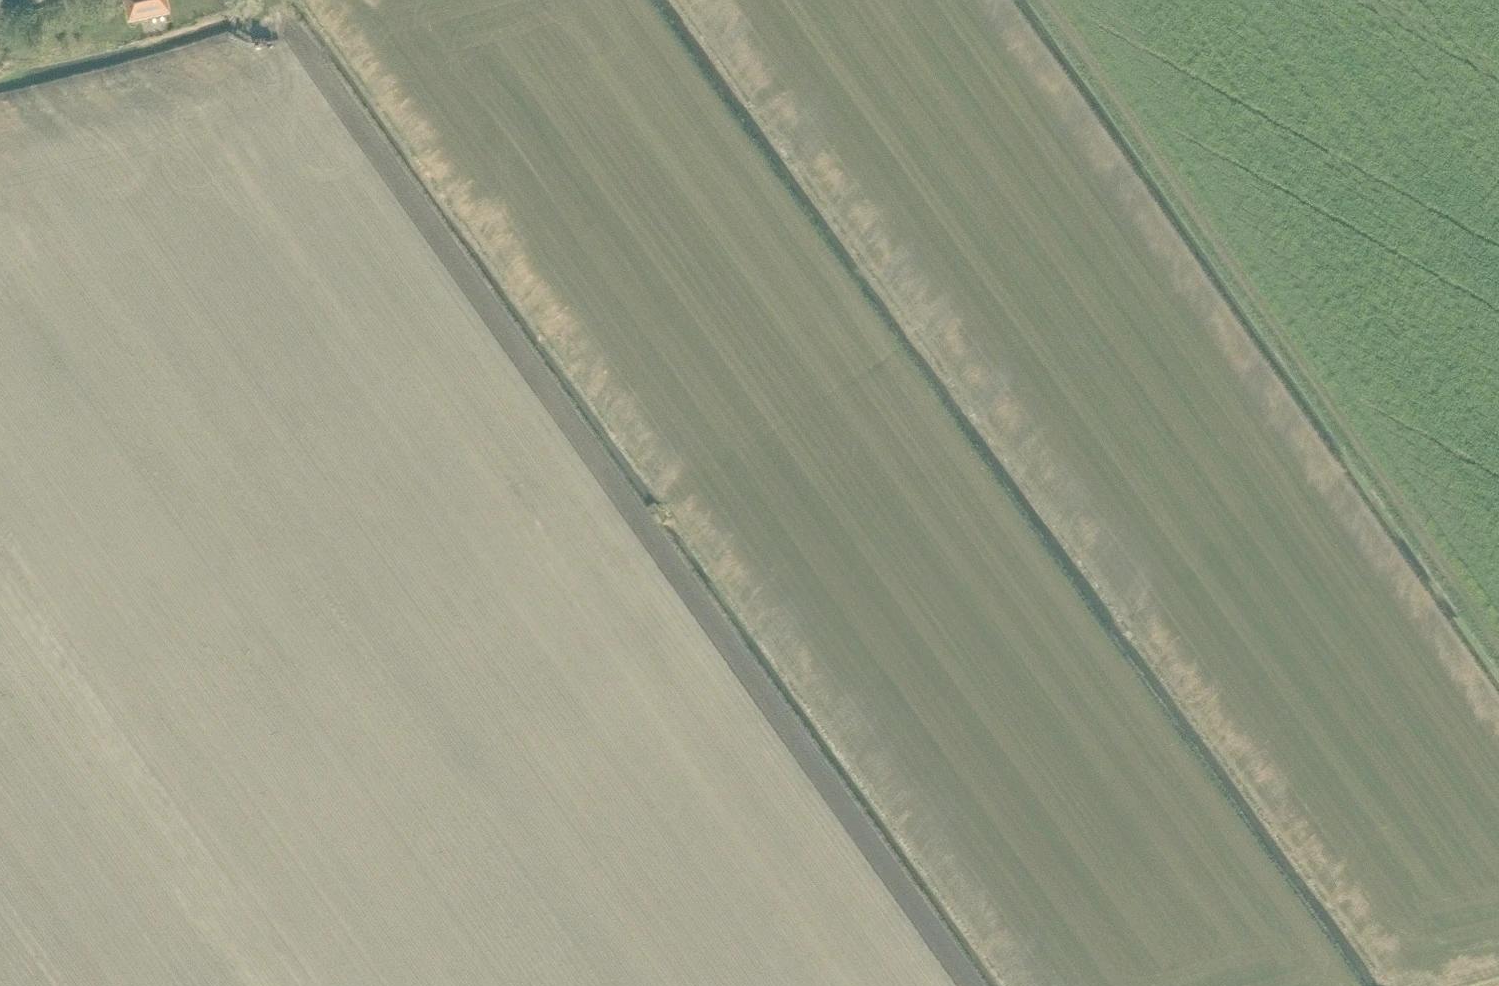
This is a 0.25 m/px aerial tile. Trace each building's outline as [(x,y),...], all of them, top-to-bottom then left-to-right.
[(168,16),(165,0),(124,0),(129,24),(168,16)] [(16,27),(8,29),(10,39),(18,38),(16,27)]
